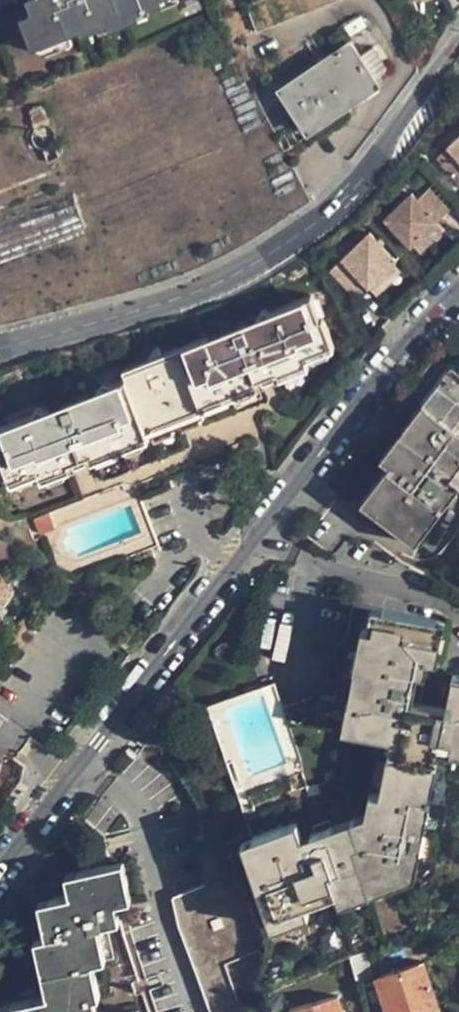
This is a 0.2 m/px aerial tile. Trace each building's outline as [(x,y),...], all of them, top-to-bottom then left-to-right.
[(27,13),(24,14),(37,44),(62,33),(75,28),(77,33),(92,27),(102,23),(100,18),(129,7),(130,11),(141,7),(155,1),(155,0),(22,0),(27,13)] [(243,6),(254,33),(334,0),(258,0),(243,6)] [(102,23),(92,27),(94,32),(143,13),(141,7),(130,11),(129,7),(100,18),(102,23)] [(37,44),(24,14),(15,18),(27,48),(40,53),(66,43),(62,33),(37,44)] [(280,86),(304,122),(306,125),(376,78),(350,39),(280,86)] [(47,122),(45,113),(32,118),(35,126),(47,122)] [(458,182),(458,133),(445,145),(450,152),(438,163),(456,184),(458,182)] [(402,246),(405,244),(430,221),(441,210),(423,190),(410,199),(405,194),(377,217),(402,246)] [(436,229),(430,221),(405,244),(411,251),(436,229)] [(354,278),(359,284),(385,260),(388,258),(363,230),(321,267),(341,290),(354,278)] [(392,270),(385,260),(359,284),(366,292),(392,270)] [(312,293),(303,296),(313,317),(322,315),(312,293)] [(313,317),(303,296),(124,373),(127,381),(4,434),(14,457),(5,459),(4,462),(13,483),(42,472),(45,479),(46,481),(75,468),(94,460),(123,447),(151,435),(178,423),(204,411),(206,410),(202,402),(231,390),(259,378),(279,369),(309,356),(308,355),(305,348),(333,336),(325,316),(322,315),(313,317)] [(336,343),(333,336),(305,348),(308,355),(312,353),(315,356),(333,349),(332,345),(336,343)] [(311,364),(309,356),(279,369),(282,376),(286,374),(289,377),(307,370),(306,366),(311,364)] [(453,362),(439,380),(449,388),(423,420),(412,413),(392,439),(403,447),(391,462),(369,489),(383,500),(376,511),(402,532),(411,521),(425,531),(458,488),(458,366),(453,362)] [(262,384),(259,378),(231,390),(234,396),(237,395),(240,398),(258,392),(258,387),(262,384)] [(439,380),(412,413),(423,420),(449,388),(439,380)] [(229,399),(234,396),(231,390),(202,402),(206,410),(210,408),(212,411),(231,404),(229,399)] [(181,430),(178,423),(151,435),(154,442),(157,440),(160,444),(178,437),(177,432),(181,430)] [(5,459),(14,457),(4,434),(0,436),(0,446),(5,459)] [(149,444),(154,442),(151,435),(123,447),(126,453),(130,452),(131,456),(149,449),(149,444)] [(381,453),(391,462),(403,447),(392,439),(381,453)] [(121,456),(126,453),(123,447),(94,460),(98,466),(102,464),(105,468),(122,461),(121,456)] [(77,474),(75,468),(46,481),(48,487),(52,485),(55,489),(73,481),(73,478),(77,474)] [(40,481),(45,479),(42,472),(13,483),(17,491),(20,489),(22,492),(29,491),(41,486),(40,481)] [(361,499),(376,511),(383,500),(369,489),(361,499)] [(33,519),(40,535),(55,527),(47,512),(33,519)] [(417,543),(425,531),(411,521),(402,532),(417,543)] [(11,584),(0,576),(0,601),(11,584)] [(433,638),(441,640),(446,620),(373,604),(370,615),(405,621),(404,628),(416,630),(416,635),(433,638)] [(435,760),(440,739),(448,704),(415,696),(416,690),(421,668),(427,669),(430,657),(433,638),(416,635),(416,630),(404,628),(405,621),(370,615),(368,624),(374,626),(366,668),(355,666),(348,698),(315,693),(308,722),(287,729),(273,733),(258,684),(204,701),(247,832),(274,918),(308,908),(305,896),(338,884),(343,896),(417,872),(439,762),(435,760)] [(364,623),(355,666),(366,668),(374,626),(368,624),(364,623)] [(437,658),(441,640),(433,638),(430,657),(437,658)] [(271,679),(258,684),(273,733),(287,729),(279,704),(271,679)] [(458,743),(458,684),(452,683),(449,697),(448,704),(440,739),(452,742),(458,743)] [(449,697),(416,690),(415,696),(448,704),(449,697)] [(315,693),(279,704),(287,729),(308,722),(315,693)] [(458,753),(458,743),(452,742),(450,751),(458,753)] [(262,922),(274,918),(247,832),(235,836),(262,922)] [(127,858),(119,860),(127,895),(134,894),(127,858)] [(45,933),(52,970),(88,961),(97,959),(103,958),(95,922),(104,920),(114,918),(111,900),(127,895),(119,860),(70,872),(74,891),(64,894),(48,897),(52,919),(43,921),(45,933)] [(60,874),(64,894),(74,891),(70,872),(60,874)] [(227,950),(210,907),(203,886),(174,892),(179,912),(217,1011),(252,1011),(227,950)] [(38,899),(43,921),(52,919),(48,897),(38,899)] [(111,956),(104,920),(95,922),(103,958),(111,956)] [(34,936),(42,972),(52,970),(45,933),(34,936)] [(101,979),(97,959),(88,961),(92,981),(101,979)] [(83,998),(90,996),(95,995),(92,981),(88,961),(52,970),(57,990),(46,992),(9,1000),(12,1011),(85,1011),(83,998)] [(426,961),(379,976),(390,1011),(431,1011),(441,1009),(426,961)] [(52,970),(42,972),(46,992),(57,990),(52,970)] [(293,1007),(294,1011),(344,1011),(340,995),(293,1007)] [(90,996),(83,998),(85,1011),(95,1011),(90,996)] [(9,1000),(0,1002),(0,1011),(12,1011),(9,1000)]
